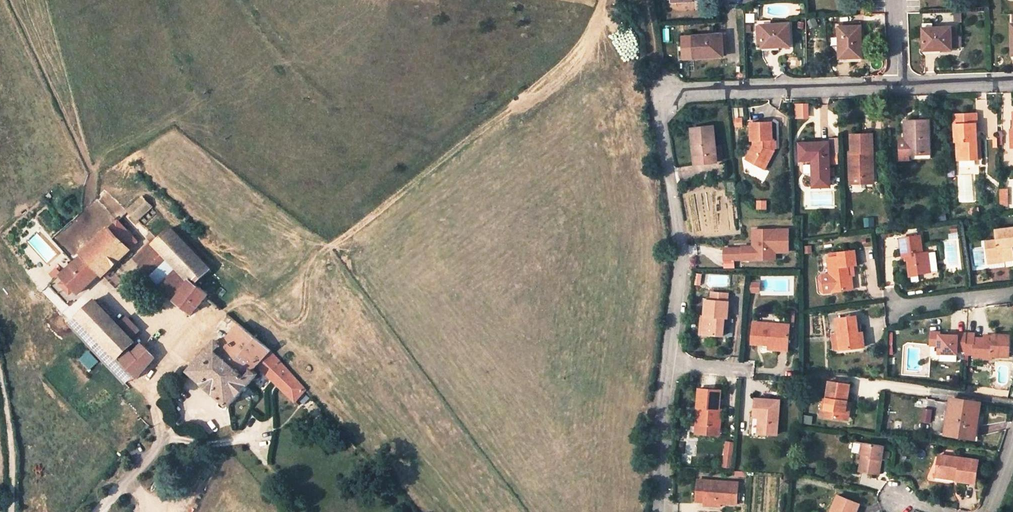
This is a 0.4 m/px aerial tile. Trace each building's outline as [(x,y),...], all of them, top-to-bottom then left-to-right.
[(790,46),(789,24),(756,25),(757,32),(761,32),(762,47),(790,46)] [(848,26),(848,29),(838,30),(839,54),(849,54),(849,57),(861,56),(861,26),(848,26)] [(923,28),(924,50),(952,49),(952,47),(952,36),(956,35),(955,26),(923,28)] [(722,34),(691,36),(692,58),(721,57),(720,47),(723,47),(722,34)] [(952,36),(952,47),(961,47),(961,35),(956,35),(952,36)] [(795,103),(795,118),(810,118),(810,102),(795,103)] [(977,115),(956,115),(956,141),(958,141),(959,161),(979,160),(978,141),(977,115)] [(754,141),(751,148),(756,151),(752,159),(766,166),(776,146),(776,134),(774,134),(773,118),(752,118),(753,135),(756,135),(756,140),(754,141)] [(908,120),(908,139),(908,154),(932,154),(932,120),(908,120)] [(695,156),(704,155),(705,164),(718,162),(714,126),(692,128),(695,156)] [(872,133),(852,134),(852,151),(850,151),(850,184),(873,184),(872,156),(870,156),(870,151),(872,151),(872,133)] [(908,154),(908,139),(898,139),(898,157),(932,156),(932,154),(908,154)] [(800,143),(800,157),(813,156),(813,160),(813,176),(814,187),(831,187),(831,176),(830,142),(800,143)] [(752,159),(756,151),(751,148),(747,156),(752,159)] [(695,156),(695,165),(705,164),(704,155),(695,156)] [(141,197),(128,209),(138,219),(151,207),(141,197)] [(108,226),(81,253),(82,254),(74,262),(78,266),(94,283),(102,275),(102,276),(130,249),(129,248),(137,241),(117,220),(109,228),(108,226)] [(172,228),(155,244),(168,257),(178,269),(189,280),(190,278),(196,284),(211,270),(172,228)] [(756,247),(725,246),(725,258),(769,259),(770,248),(790,249),(790,230),(754,229),(754,242),(756,242),(756,247)] [(989,261),(1003,259),(1003,261),(1012,260),(1012,255),(1012,246),(1012,230),(996,232),(997,241),(986,242),(989,261)] [(918,273),(928,271),(926,253),(922,253),(920,236),(900,238),(902,256),(907,255),(910,275),(918,274),(918,273)] [(853,249),(837,251),(837,255),(827,257),(831,291),(852,288),(850,275),(848,275),(847,264),(855,263),(853,249)] [(149,275),(160,287),(178,269),(168,257),(149,275)] [(831,291),(827,257),(816,258),(814,261),(818,290),(820,292),(831,291)] [(58,275),(63,280),(78,266),(74,262),(73,261),(58,275)] [(67,285),(63,280),(58,275),(49,284),(58,293),(67,285)] [(190,278),(189,280),(176,299),(192,312),(202,300),(206,295),(208,293),(196,284),(190,278)] [(727,294),(713,293),(713,301),(706,301),(705,317),(704,335),(724,336),(725,318),(728,318),(729,302),(727,302),(727,294)] [(206,295),(202,300),(209,306),(208,307),(213,312),(218,306),(206,295)] [(80,317),(118,358),(119,357),(135,341),(95,299),(78,315),(80,317)] [(859,316),(836,319),(840,350),(863,347),(861,325),(859,316)] [(137,378),(122,362),(123,360),(119,357),(118,358),(80,317),(70,325),(74,329),(101,359),(128,387),(137,378)] [(763,344),(763,348),(777,349),(777,346),(789,346),(790,325),(788,325),(754,323),(753,344),(763,344)] [(257,365),(271,349),(240,324),(222,343),(217,339),(189,369),(229,405),(233,401),(245,387),(257,373),(253,369),(257,365)] [(938,357),(955,358),(955,354),(965,354),(966,337),(958,337),(958,340),(948,340),(940,340),(940,336),(929,336),(929,349),(938,349),(938,357)] [(1011,360),(1011,338),(994,337),(994,343),(983,342),(975,342),(976,337),(966,337),(965,354),(965,356),(974,357),(974,361),(992,362),(992,358),(1011,360)] [(134,350),(123,360),(122,362),(137,378),(155,358),(142,344),(134,351),(134,350)] [(306,387),(271,349),(257,365),(295,399),(306,388),(306,387)] [(846,405),(850,384),(829,382),(826,401),(824,416),(844,419),(846,405)] [(719,389),(709,388),(698,388),(698,407),(701,407),(700,426),(704,426),(704,438),(715,438),(716,427),(720,427),(721,413),(719,412),(719,408),(719,389)] [(756,417),(751,417),(751,436),(759,436),(759,434),(761,434),(763,434),(764,434),(766,434),(777,434),(779,401),(757,399),(756,410),(756,412),(756,414),(756,415),(756,417)] [(975,412),(978,412),(979,407),(980,403),(953,400),(952,403),(948,434),(975,437),(976,426),(973,425),(975,412)] [(903,422),(896,421),(894,429),(901,430),(903,422)] [(884,445),(863,441),(862,452),(863,453),(860,471),(879,474),(882,460),(883,451),(884,445)] [(723,454),(721,468),(730,469),(733,456),(723,454)] [(940,456),(937,473),(955,476),(955,473),(959,474),(958,480),(976,482),(979,461),(940,456)] [(739,482),(698,479),(696,500),(705,501),(705,505),(720,506),(720,502),(737,503),(739,482)] [(859,503),(838,495),(831,511),(855,511),(859,503)]
